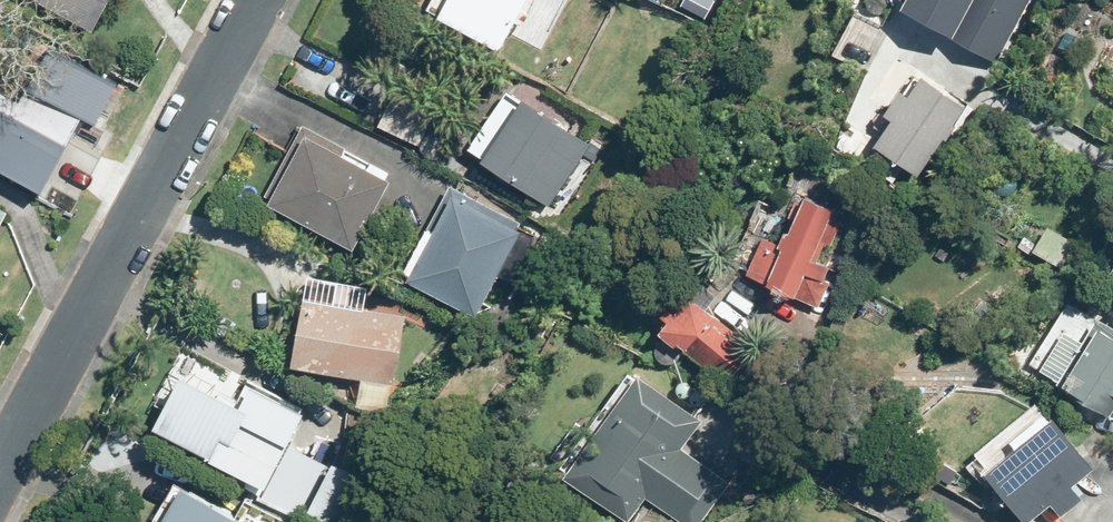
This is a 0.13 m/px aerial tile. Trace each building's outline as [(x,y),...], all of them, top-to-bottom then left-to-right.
[(112,28),(127,0),(58,0),(112,28)] [(436,9),(504,44),(519,16),(528,20),(534,7),(526,3),(528,0),(440,0),(436,9)] [(962,9),(996,31),(1016,0),(968,0),(962,9)] [(0,97),(0,145),(32,162),(77,80),(24,52),(0,97)] [(971,104),(974,99),(925,66),(921,74),(917,71),(891,109),(895,112),(875,140),(923,173),(954,129),(959,134),(976,108),(971,104)] [(398,83),(380,123),(422,143),(440,103),(398,83)] [(511,88),(473,146),(552,198),(590,140),(511,88)] [(265,195),(357,244),(393,177),(388,175),(393,167),(375,158),(372,163),(345,149),(348,144),(305,121),(265,195)] [(455,184),(408,266),(415,270),(412,274),(476,311),(523,227),(503,215),(505,212),(455,184)] [(833,243),(850,208),(811,189),(792,227),(790,226),(782,242),(766,234),(748,271),(769,281),(771,278),(797,290),(795,294),(819,306),(831,280),(827,278),(834,263),(820,256),(827,240),(833,243)] [(10,209),(0,203),(0,228),(10,209)] [(1025,235),(1018,246),(1032,254),(1035,250),(1057,265),(1074,240),(1050,224),(1038,243),(1025,235)] [(735,327),(718,313),(719,311),(695,290),(680,308),(673,301),(665,310),(673,316),(663,328),(679,342),(682,338),(690,345),(687,349),(704,363),(735,327)] [(301,305),(293,376),(394,388),(402,317),(396,316),(397,307),(307,296),(305,305),(301,305)] [(1098,301),(1089,315),(1100,322),(1109,308),(1098,301)] [(1056,392),(1109,425),(1112,419),(1112,329),(1108,336),(1096,328),(1056,392)] [(681,521),(699,521),(730,481),(682,444),(704,415),(647,371),(568,473),(628,520),(647,496),(681,521)] [(327,521),(353,521),(375,485),(339,465),(334,474),(289,448),(309,414),(259,385),(246,407),(191,375),(161,427),(252,481),(247,490),(302,521),(306,521),(311,513),(327,521)] [(1076,481),(1101,460),(1059,411),(989,469),(1031,520),(1056,499),(1066,511),(1088,493),(1076,481)] [(155,521),(294,521),(249,496),(239,512),(186,483),(185,485),(176,480),(155,518),(157,518),(155,521)]
